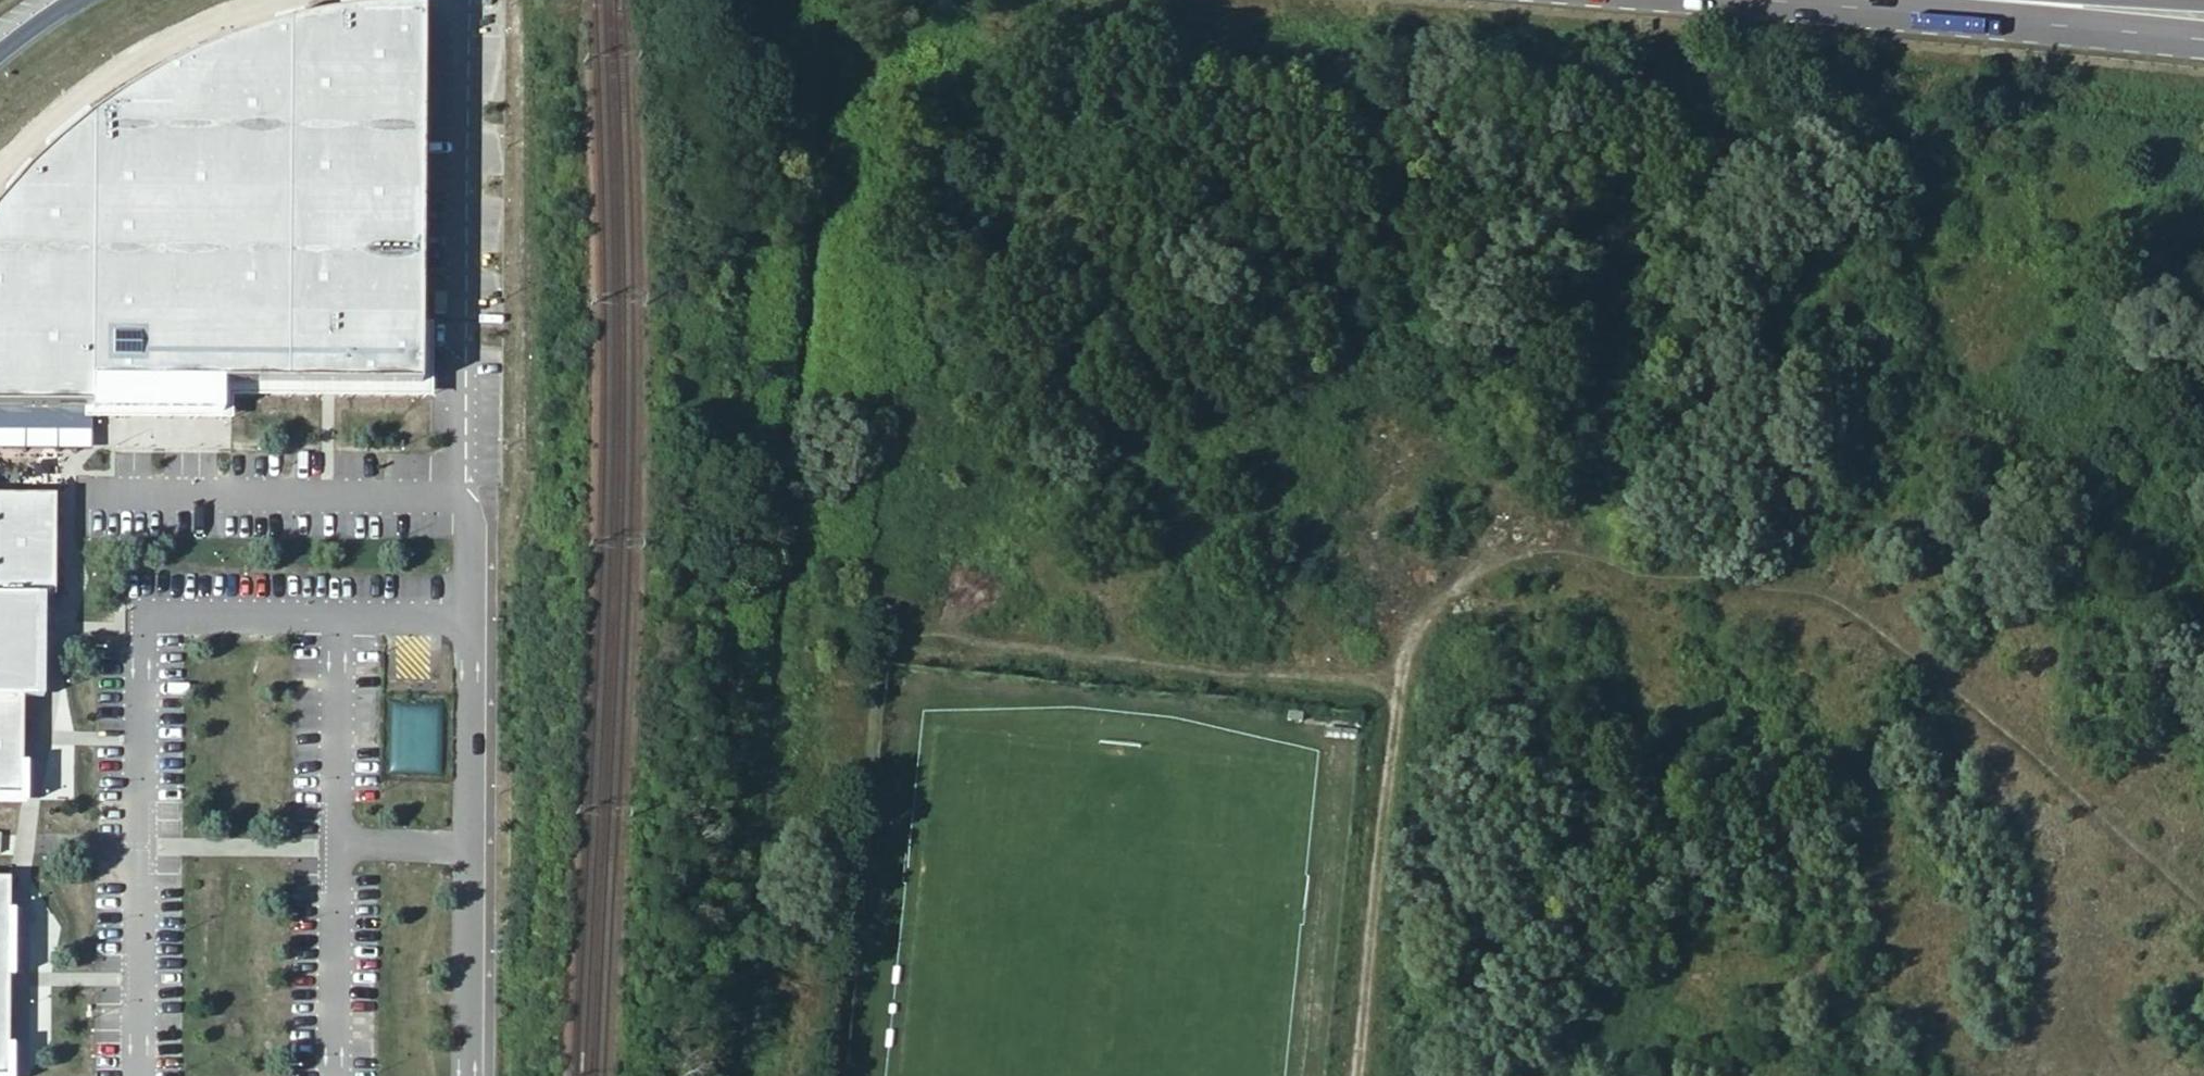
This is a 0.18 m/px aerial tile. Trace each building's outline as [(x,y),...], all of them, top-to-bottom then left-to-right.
[(422,10),(367,11),(333,15),(267,31),(211,49),(120,95),(79,125),(32,168),(10,190),(0,202),(0,410),(91,411),(221,412),(221,385),(419,386),(422,10)] [(434,293),(434,313),(446,313),(446,293),(434,293)] [(91,450),(91,411),(0,410),(0,449),(91,450)] [(22,799),(22,698),(38,699),(39,598),(55,598),(55,497),(0,497),(0,799),(22,799)] [(1303,712),(1289,711),(1288,719),(1302,720),(1303,712)] [(9,880),(0,879),(0,1075),(8,1075),(9,880)]
